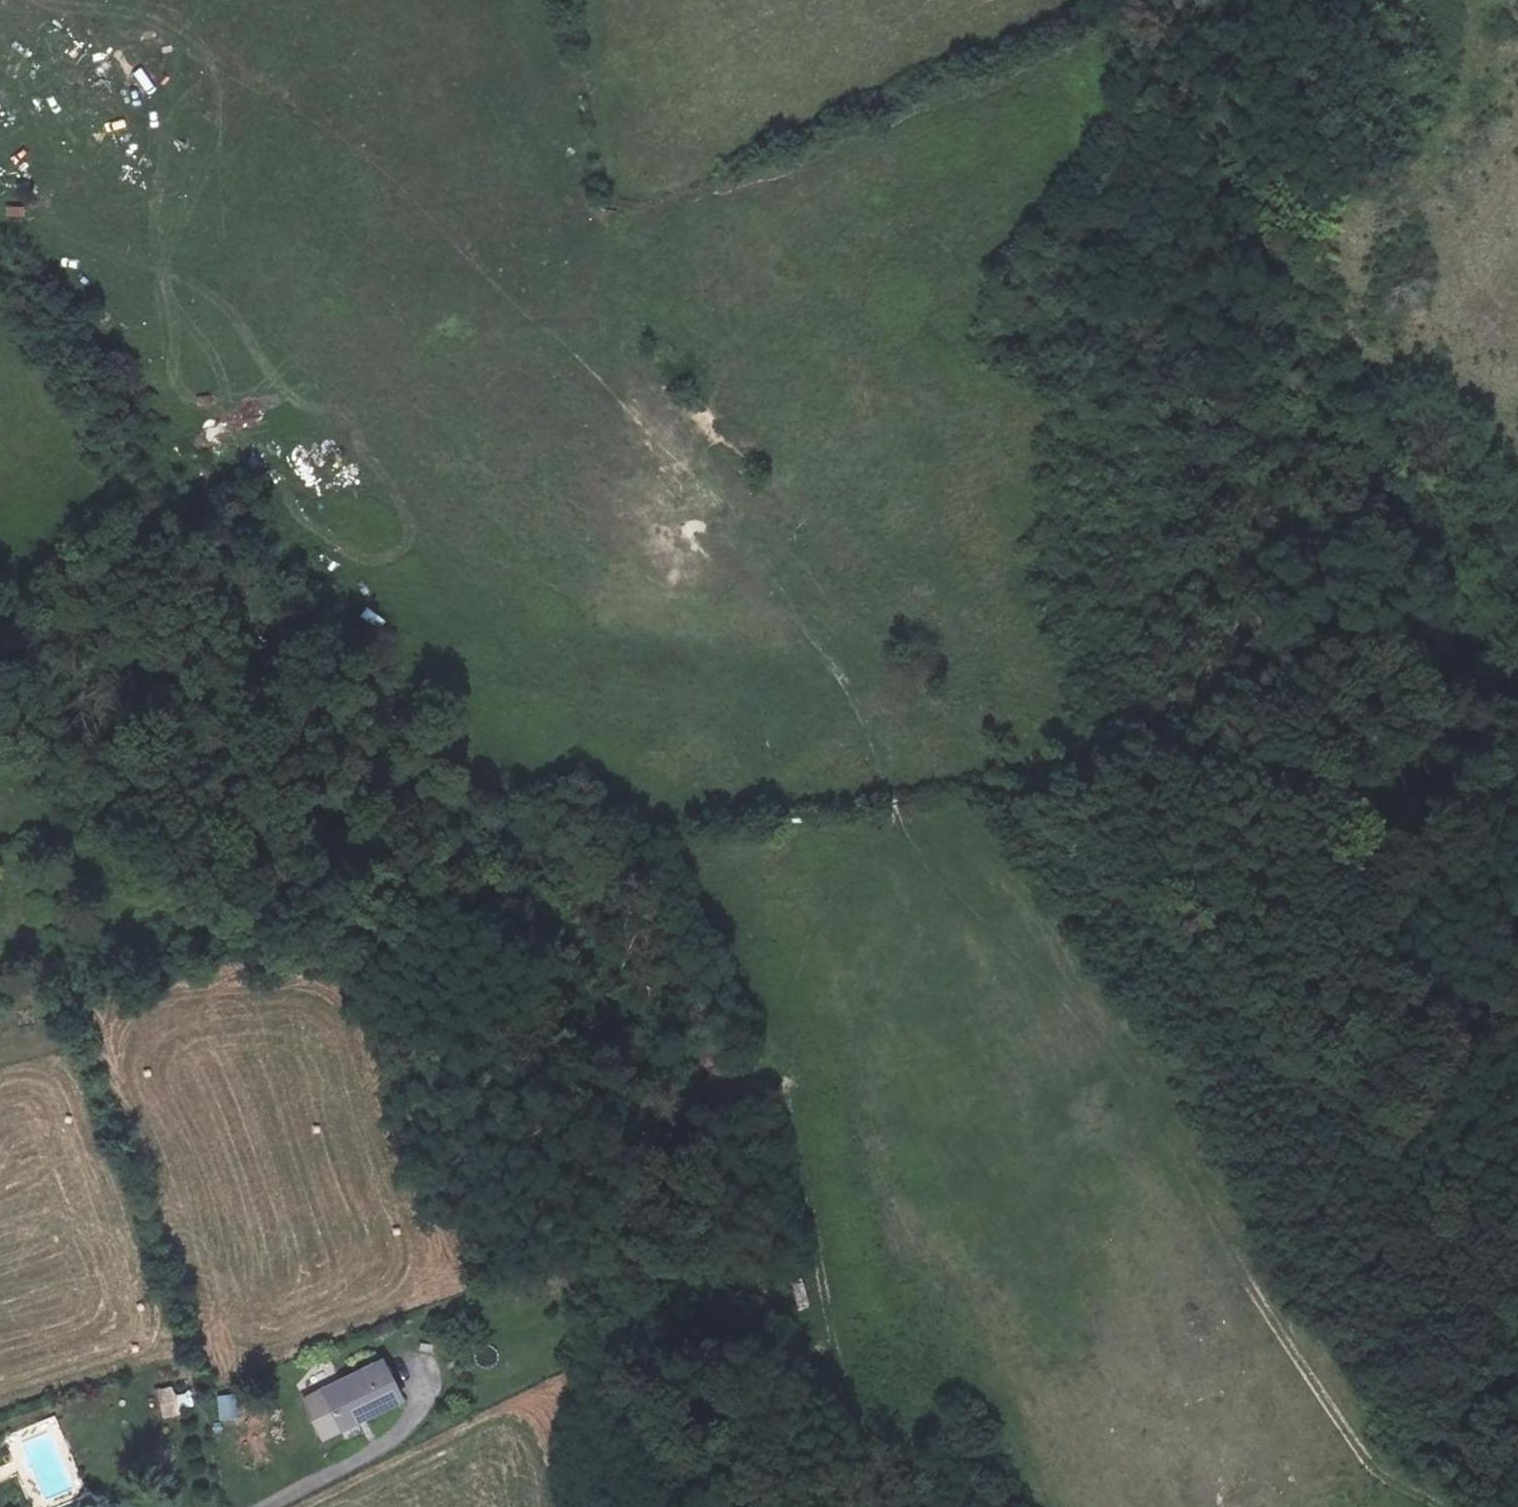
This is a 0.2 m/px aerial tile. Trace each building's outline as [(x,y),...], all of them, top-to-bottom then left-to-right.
[(428,1398),(414,1369),(332,1405),(349,1441),(369,1433),(363,1417),(385,1407),(389,1416),(428,1398)] [(171,1388),(161,1389),(162,1417),(173,1416),(171,1388)]
